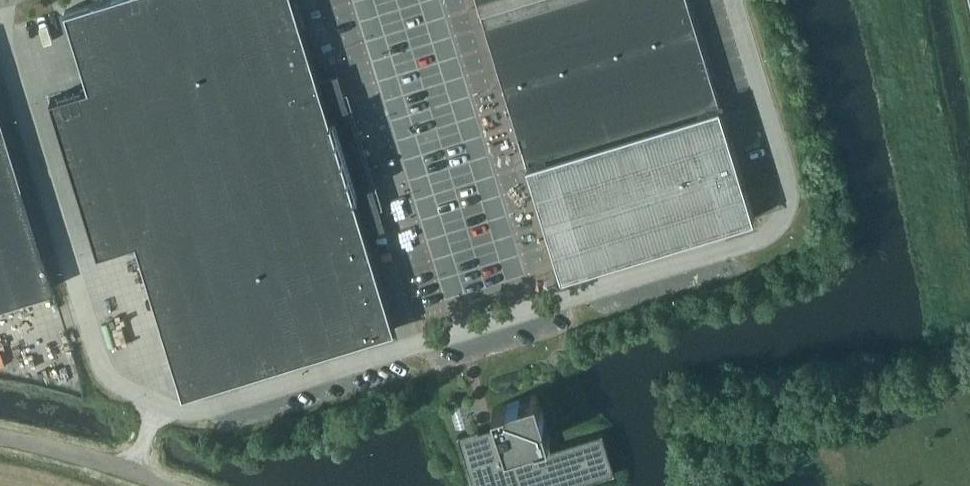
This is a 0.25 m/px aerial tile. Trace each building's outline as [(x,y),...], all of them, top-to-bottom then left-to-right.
[(50,98),(97,253),(136,241),(183,394),(395,329),(365,233),(369,232),(368,231),(365,232),(354,195),(372,189),(373,192),(374,191),(373,189),(338,72),(318,78),(294,0),(96,0),(65,10),(88,86),(50,98)] [(480,13),(522,0),(476,0),(480,13)] [(720,105),(688,0),(522,0),(480,13),(527,164),(720,105)] [(754,218),(720,105),(527,164),(561,277),(754,218)] [(51,288),(0,124),(0,304),(51,288)] [(473,485),(572,485),(615,473),(603,432),(551,448),(548,438),(550,438),(537,394),(493,407),(498,425),(479,430),(479,428),(457,434),(473,485)]
